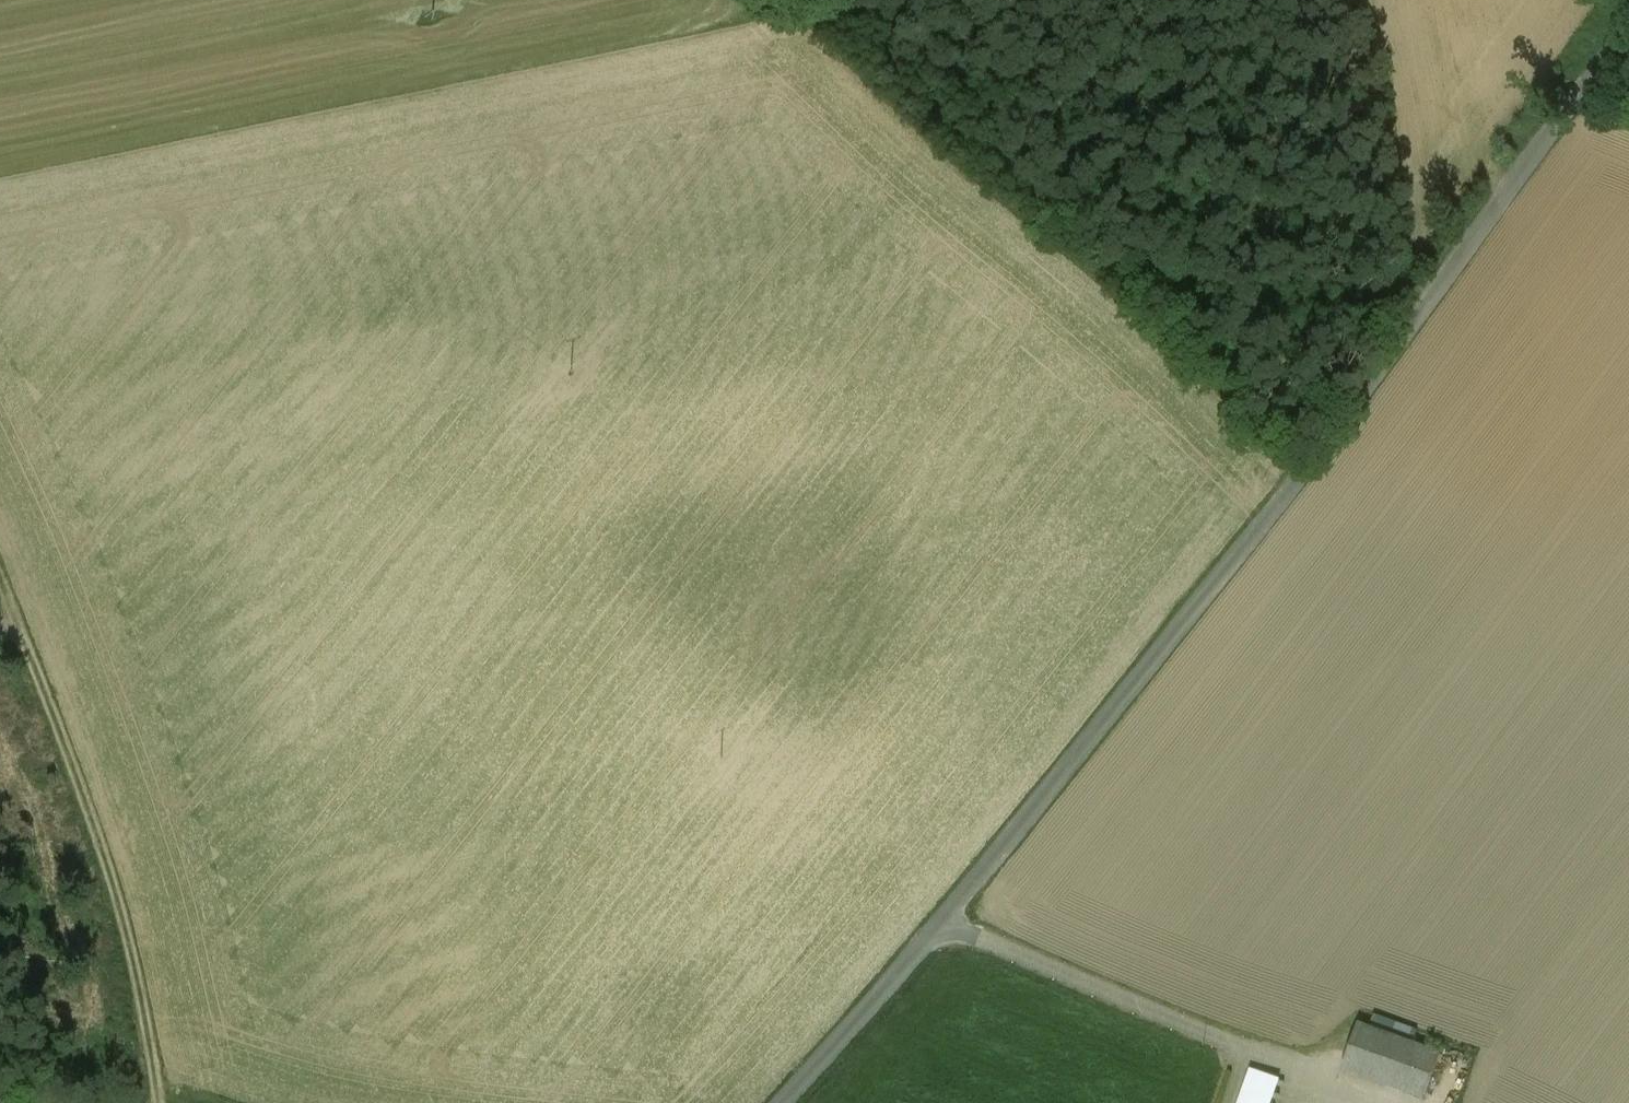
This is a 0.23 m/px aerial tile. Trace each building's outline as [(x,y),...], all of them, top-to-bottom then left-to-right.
[(1441,1054),(1359,1024),(1343,1070),(1425,1099),(1441,1054)] [(1251,1069),(1240,1102),(1272,1102),(1281,1080),(1251,1069)]
